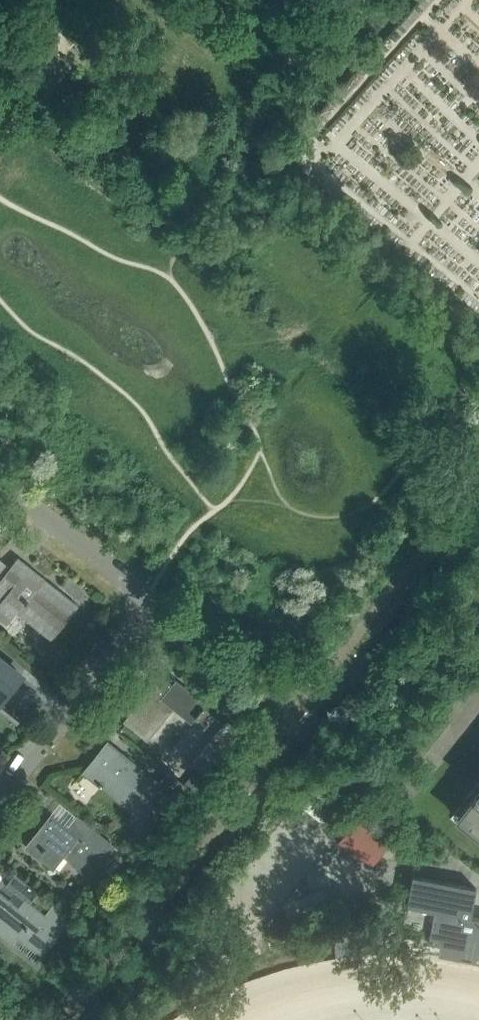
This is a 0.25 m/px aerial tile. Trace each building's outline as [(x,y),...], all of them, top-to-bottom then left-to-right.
[(17,558),(0,579),(0,596),(2,598),(0,600),(0,620),(6,625),(21,607),(46,628),(44,631),(52,639),(78,607),(56,589),(52,589),(27,569),(29,567),(17,558)] [(19,675),(0,660),(0,698),(19,675)] [(172,685),(160,676),(124,721),(147,740),(164,719),(161,717),(172,703),(193,719),(195,717),(196,718),(204,708),(203,707),(205,704),(176,680),(172,685)] [(224,724),(191,764),(204,775),(237,734),(224,724)] [(137,809),(127,821),(142,833),(167,802),(177,809),(192,790),(168,771),(158,783),(107,742),(84,772),(98,783),(97,784),(101,787),(101,786),(109,792),(111,789),(137,809)] [(462,817),(468,823),(478,831),(478,795),(471,806),(462,817)] [(348,829),(379,854),(381,851),(386,844),(355,819),(344,810),(348,804),(342,799),(334,808),(341,814),(339,816),(339,818),(349,826),(348,829)] [(27,846),(52,867),(62,854),(89,876),(113,845),(81,819),(70,833),(50,817),(27,846)] [(13,943),(18,938),(42,956),(71,919),(15,874),(6,885),(24,899),(18,907),(0,893),(0,933),(13,943)] [(430,933),(428,941),(439,944),(478,951),(478,918),(470,917),(476,888),(412,875),(402,928),(430,933)]
